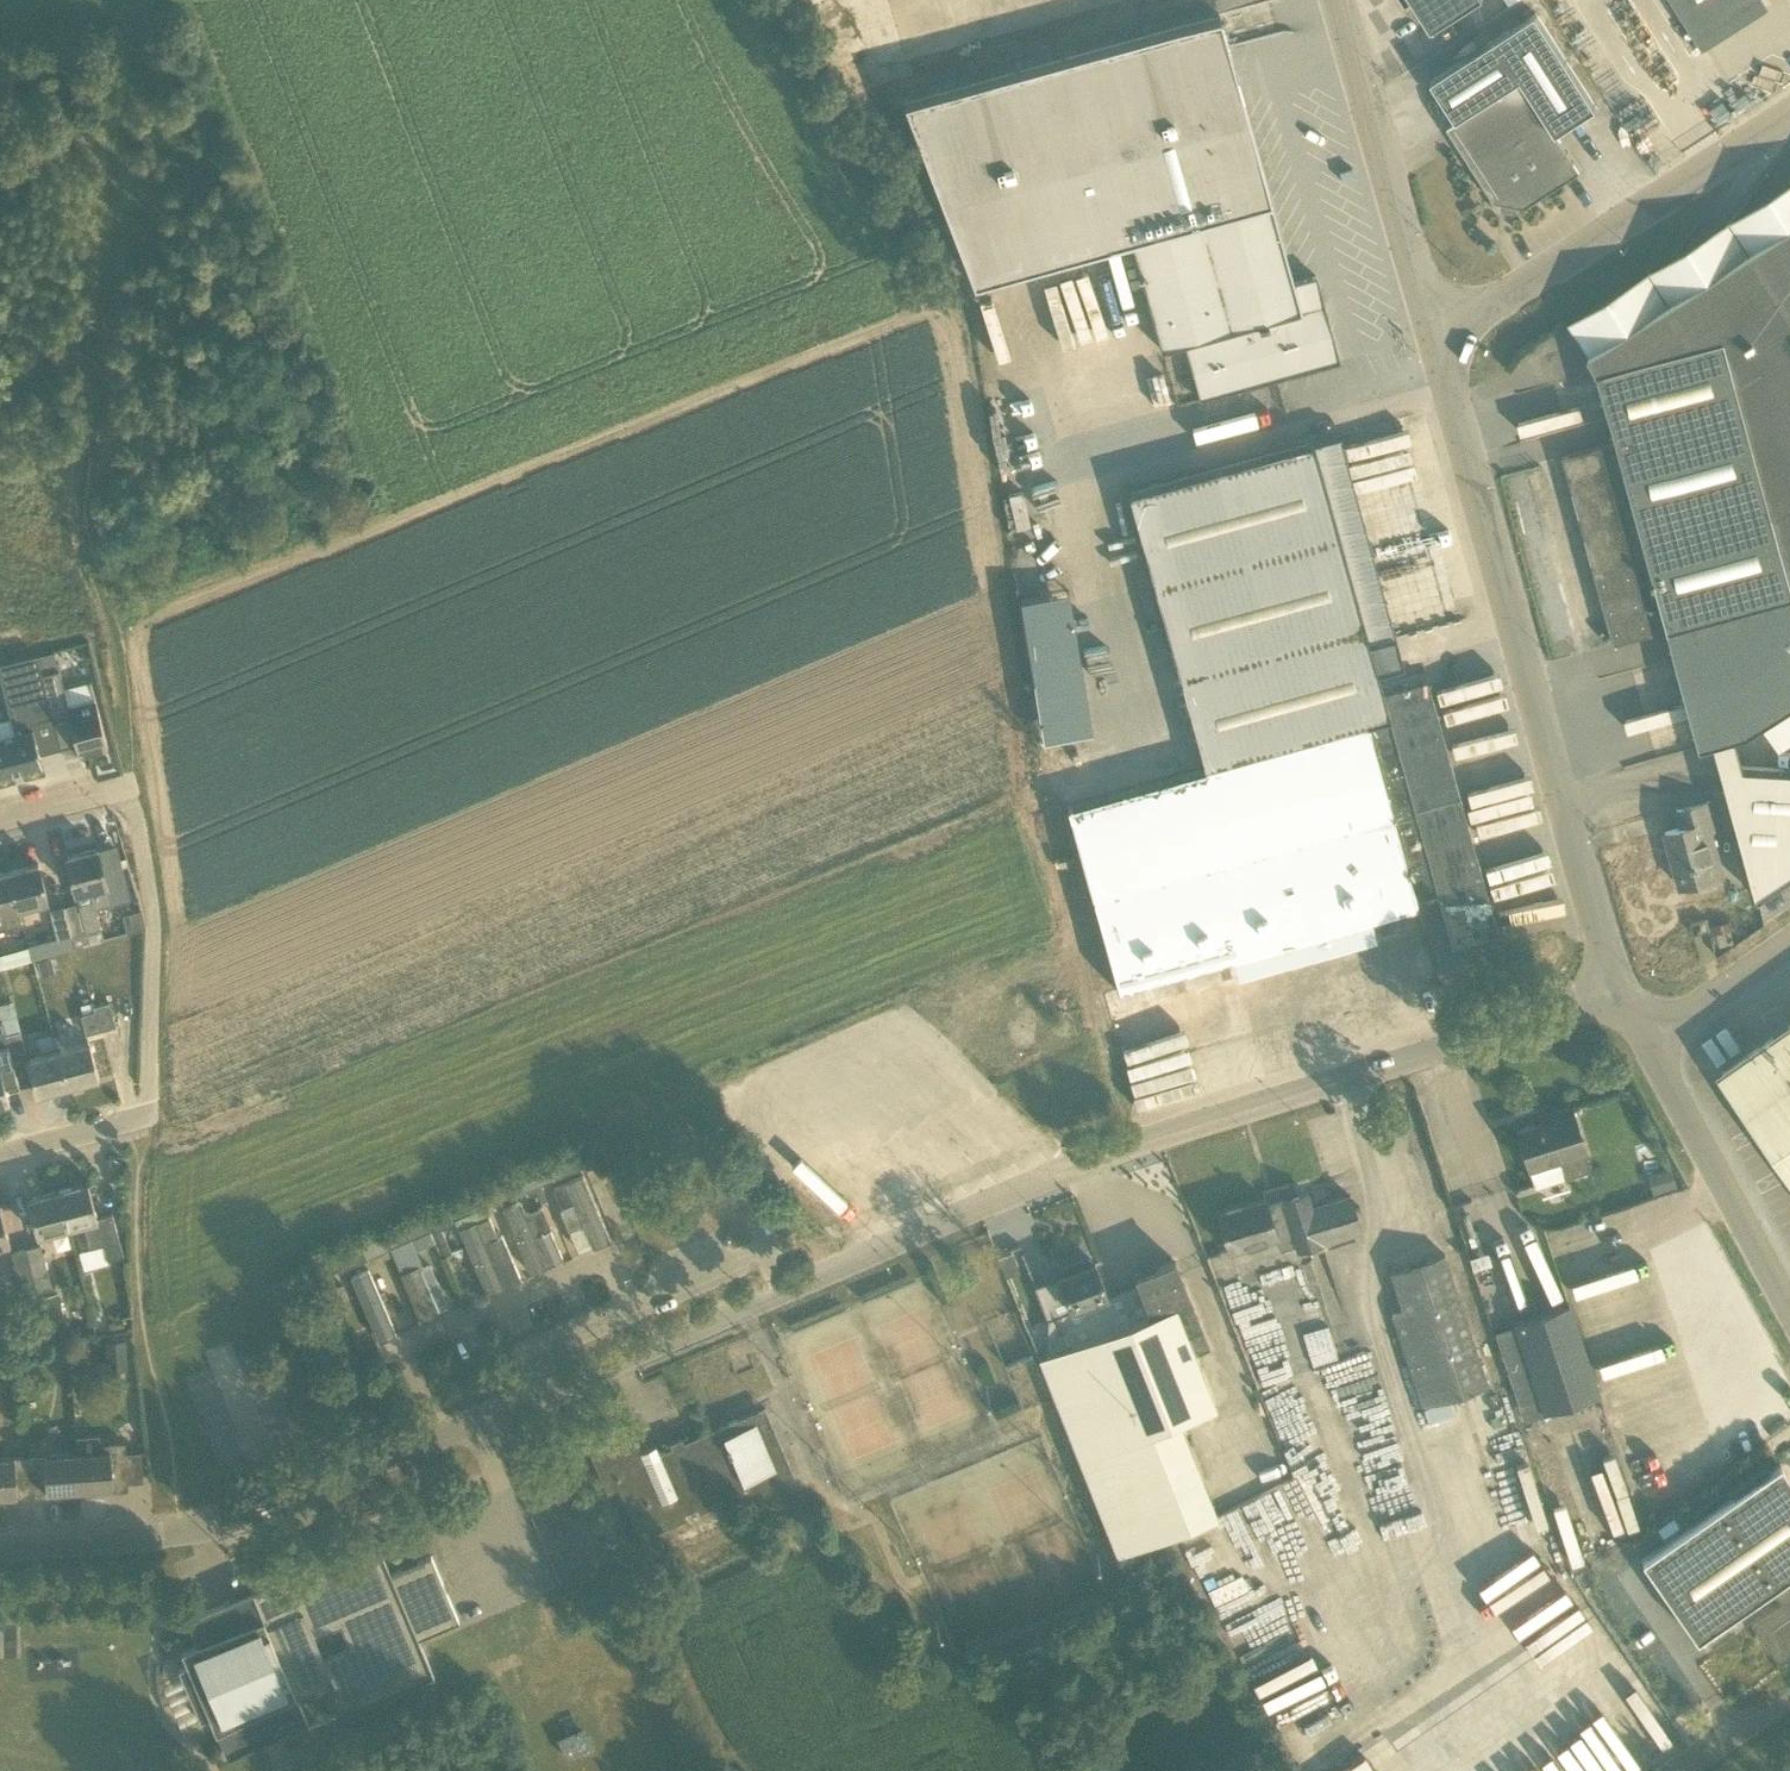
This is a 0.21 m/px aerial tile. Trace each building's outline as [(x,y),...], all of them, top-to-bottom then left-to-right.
[(1406,5),(1414,1),(1416,4),(1417,4),(1433,28),(1478,0),(1403,0),(1406,5)] [(1704,47),(1705,46),(1697,34),(1751,0),(1673,0),(1704,47)] [(1457,120),(1448,126),(1495,200),(1525,206),(1581,170),(1558,132),(1597,106),(1536,12),(1432,81),(1457,120)] [(1222,30),(905,111),(973,289),(1131,245),(1272,201),(1222,30)] [(1294,282),(1272,201),(1131,245),(1163,353),(1186,346),(1202,403),(1340,361),(1317,276),(1294,282)] [(1590,354),(1600,371),(1604,385),(1560,397),(1571,437),(1578,435),(1599,428),(1603,445),(1564,456),(1615,643),(1654,633),(1652,625),(1668,621),(1702,746),(1751,733),(1789,708),(1789,227),(1590,354)] [(1193,723),(1377,672),(1314,443),(1129,494),(1193,723)] [(1072,591),(1025,598),(1047,740),(1095,733),(1072,591)] [(55,650),(37,654),(42,674),(60,669),(55,650)] [(42,764),(31,722),(53,717),(42,674),(38,657),(0,667),(0,675),(15,733),(0,737),(0,775),(42,764)] [(1498,933),(1422,660),(1377,672),(1193,723),(1206,771),(1073,809),(1119,989),(1418,906),(1417,900),(1438,894),(1452,946),(1498,933)] [(69,706),(60,669),(42,674),(53,717),(62,750),(63,749),(63,747),(77,743),(79,753),(108,745),(96,699),(69,706)] [(1724,765),(1759,897),(1789,877),(1789,769),(1724,765)] [(1681,887),(1704,880),(1727,874),(1715,832),(1723,830),(1715,800),(1678,810),(1682,827),(1666,831),(1681,887)] [(80,903),(65,906),(73,935),(76,946),(104,939),(101,928),(102,928),(96,908),(112,904),(98,847),(67,856),(80,903)] [(18,909),(48,901),(39,863),(8,871),(18,909)] [(22,925),(18,909),(8,871),(0,873),(0,931),(22,925)] [(58,939),(73,935),(65,906),(50,911),(58,939)] [(140,910),(123,915),(127,930),(144,925),(140,910)] [(1695,934),(1711,930),(1708,918),(1692,922),(1695,934)] [(1732,920),(1712,924),(1714,933),(1732,929),(1734,929),(1732,920)] [(58,972),(53,956),(39,960),(43,976),(58,972)] [(95,1006),(94,1001),(81,1004),(82,1010),(80,1010),(86,1034),(117,1026),(110,1002),(95,1006)] [(2,1019),(0,1019),(0,1103),(10,1101),(4,1081),(18,1077),(11,1054),(6,1035),(7,1035),(2,1019)] [(1723,1071),(1750,1109),(1751,1108),(1767,1130),(1778,1146),(1777,1146),(1780,1150),(1783,1154),(1786,1157),(1789,1163),(1789,1025),(1723,1071)] [(11,1054),(26,1049),(21,1031),(7,1035),(6,1035),(11,1054)] [(68,1085),(99,1077),(90,1042),(59,1051),(68,1085)] [(36,1094),(68,1085),(59,1051),(27,1059),(36,1094)] [(1591,1165),(1586,1150),(1572,1104),(1550,1112),(1552,1119),(1517,1130),(1530,1168),(1564,1157),(1569,1172),(1591,1165)] [(1672,1168),(1648,1175),(1653,1193),(1677,1185),(1672,1168)] [(593,1244),(591,1245),(592,1249),(610,1241),(582,1175),(554,1187),(561,1205),(573,1200),(575,1204),(562,1210),(570,1230),(584,1224),(593,1244)] [(97,1217),(88,1182),(58,1190),(68,1225),(83,1221),(90,1247),(103,1244),(107,1258),(124,1254),(113,1213),(97,1217)] [(37,1234),(68,1225),(58,1190),(28,1198),(37,1234)] [(1312,1208),(1308,1193),(1284,1201),(1285,1205),(1269,1209),(1266,1199),(1218,1214),(1230,1251),(1279,1235),(1283,1247),(1299,1242),(1301,1247),(1361,1227),(1351,1196),(1312,1208)] [(535,1234),(526,1212),(521,1201),(504,1209),(532,1274),(549,1267),(535,1234)] [(10,1242),(0,1206),(0,1245),(10,1242)] [(459,1228),(487,1294),(505,1287),(496,1266),(513,1259),(502,1235),(498,1237),(490,1217),(477,1222),(477,1221),(459,1228)] [(388,1250),(411,1240),(406,1227),(382,1237),(388,1250)] [(41,1245),(26,1249),(34,1278),(49,1273),(41,1245)] [(344,1269),(367,1259),(362,1246),(338,1256),(344,1269)] [(20,1282),(34,1278),(26,1249),(12,1253),(20,1282)] [(409,1252),(393,1258),(419,1324),(436,1317),(409,1252)] [(1012,1252),(999,1257),(1007,1277),(1020,1272),(1012,1252)] [(1424,1407),(1488,1385),(1446,1255),(1392,1273),(1403,1309),(1393,1312),(1424,1407)] [(1072,1310),(1053,1317),(1048,1319),(1047,1354),(1039,1358),(1079,1461),(1116,1554),(1218,1514),(1181,1419),(1217,1404),(1197,1353),(1210,1348),(1201,1325),(1202,1324),(1177,1259),(1136,1275),(1139,1280),(1148,1305),(1146,1314),(1147,1316),(1120,1327),(1108,1296),(1108,1295),(1095,1262),(1059,1277),(1072,1310)] [(379,1342),(396,1335),(368,1269),(350,1276),(379,1342)] [(32,1279),(21,1282),(25,1296),(36,1292),(32,1279)] [(58,1292),(39,1298),(50,1339),(70,1333),(58,1292)] [(1542,1414),(1601,1394),(1571,1306),(1513,1325),(1542,1414)] [(41,1349),(27,1350),(28,1363),(43,1362),(41,1349)] [(781,1479),(762,1435),(753,1413),(684,1442),(683,1438),(675,1441),(706,1511),(712,1508),(710,1503),(747,1487),(750,1493),(781,1479)] [(701,1513),(706,1511),(675,1441),(672,1442),(670,1442),(672,1447),(659,1453),(660,1456),(647,1462),(634,1432),(590,1451),(608,1493),(620,1488),(634,1521),(624,1526),(631,1542),(641,1537),(641,1538),(687,1518),(685,1514),(698,1508),(701,1513)] [(108,1452),(103,1452),(77,1454),(79,1489),(128,1486),(127,1470),(125,1442),(107,1444),(108,1452)] [(32,1497),(53,1496),(53,1491),(79,1489),(77,1454),(29,1457),(32,1497)] [(15,1456),(0,1457),(0,1494),(11,1494),(11,1499),(32,1497),(29,1457),(15,1458),(15,1456)] [(1780,1463),(1642,1559),(1697,1639),(1776,1584),(1788,1601),(1758,1622),(1779,1652),(1789,1645),(1789,1477),(1780,1463)] [(1655,1465),(1631,1480),(1646,1504),(1670,1488),(1655,1465)] [(238,1598),(293,1729),(307,1722),(294,1695),(302,1691),(317,1685),(320,1694),(326,1691),(334,1710),(457,1653),(443,1624),(479,1607),(445,1534),(409,1550),(400,1530),(238,1598)] [(229,1758),(293,1729),(238,1598),(188,1618),(198,1644),(182,1651),(188,1666),(179,1669),(201,1721),(210,1718),(216,1732),(217,1732),(229,1758)] [(1279,1616),(1232,1639),(1303,1766),(1352,1748),(1279,1616)] [(1641,1677),(1601,1704),(1638,1759),(1678,1732),(1641,1677)] [(1574,1733),(1510,1770),(1597,1770),(1574,1733)]
